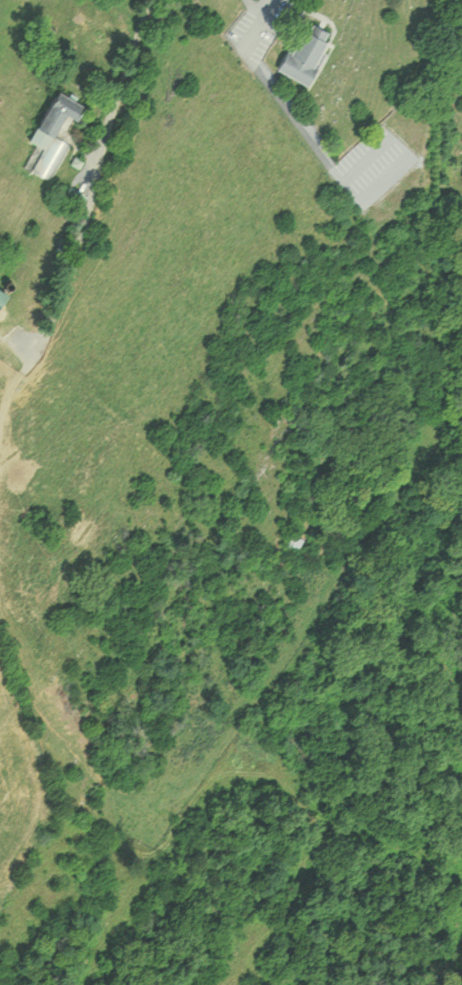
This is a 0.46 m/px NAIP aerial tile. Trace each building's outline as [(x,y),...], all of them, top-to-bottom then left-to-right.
[(279,69),(306,83),(332,32),(305,19),(279,69)] [(30,140),(36,143),(24,168),(52,180),(70,142),(54,135),(64,114),(76,119),(84,103),(54,89),(30,140)] [(303,538),(290,530),(280,549),(293,556),(303,538)]
